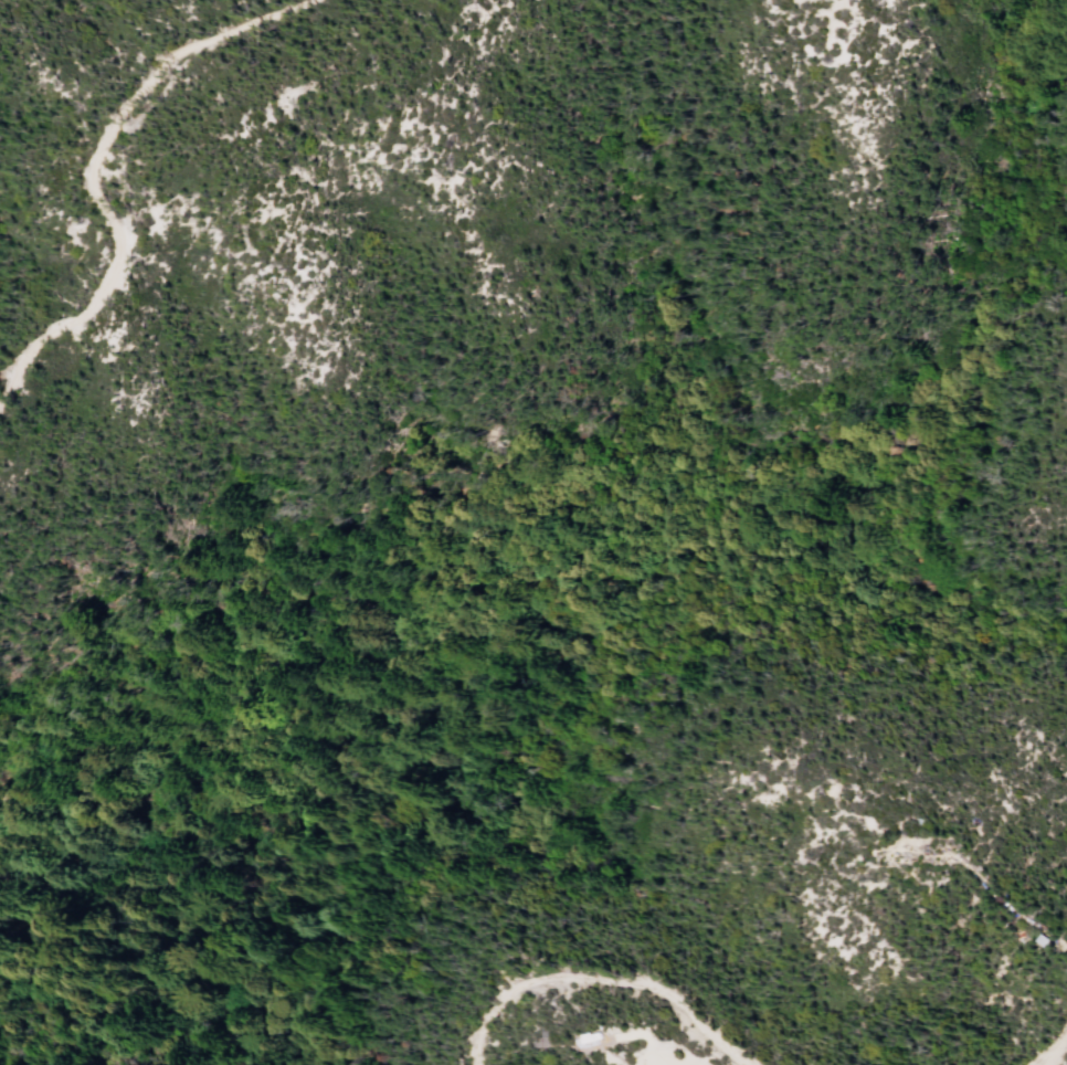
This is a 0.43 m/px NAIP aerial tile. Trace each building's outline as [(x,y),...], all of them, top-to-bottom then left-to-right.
[(602,1033),(604,1038),(583,1045),(581,1040),(583,1038),(582,1036),(591,1033),(592,1035),(602,1033)]
